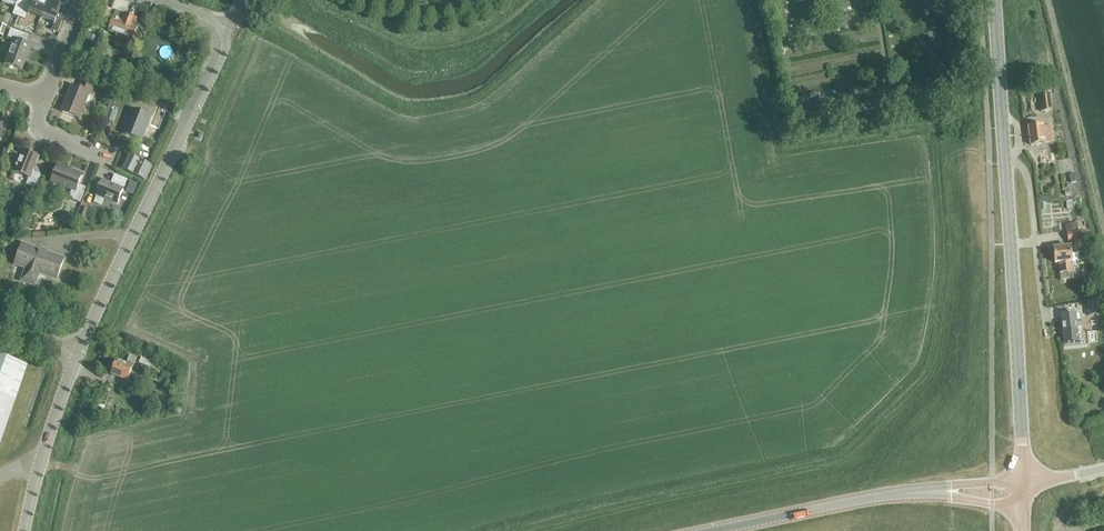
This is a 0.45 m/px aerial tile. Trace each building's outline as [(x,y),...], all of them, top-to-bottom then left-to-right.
[(24,0),(2,0),(1,2),(15,7),(12,14),(18,17),(24,0)] [(47,0),(32,0),(31,3),(24,0),(18,17),(24,19),(27,12),(40,18),(47,0)] [(40,18),(37,25),(49,29),(46,37),(54,40),(63,16),(57,14),(62,2),(57,0),(47,0),(40,18)] [(99,20),(107,23),(112,10),(104,7),(99,20)] [(124,15),(116,12),(109,32),(118,35),(116,39),(131,45),(138,28),(135,27),(138,20),(124,15)] [(3,64),(21,71),(30,46),(25,44),(27,36),(10,29),(7,38),(12,40),(3,64)] [(71,86),(61,112),(79,119),(89,93),(92,95),(96,86),(81,81),(78,89),(71,86)] [(1038,94),(1041,112),(1052,110),(1049,93),(1038,94)] [(158,129),(166,108),(157,105),(149,125),(158,129)] [(123,134),(141,141),(150,117),(132,110),(123,134)] [(1049,127),(1042,128),(1042,125),(1027,127),(1029,146),(1045,145),(1044,142),(1051,142),(1049,127)] [(26,185),(34,188),(40,175),(32,172),(38,157),(23,151),(14,172),(29,178),(26,185)] [(123,170),(144,180),(151,166),(130,156),(123,170)] [(68,198),(80,203),(86,188),(78,185),(82,175),(57,165),(51,182),(72,190),(68,198)] [(96,196),(117,204),(127,180),(114,175),(111,184),(102,180),(96,196)] [(78,217),(85,220),(89,210),(82,207),(78,217)] [(41,249),(40,251),(22,244),(14,265),(26,269),(24,279),(34,283),(39,274),(56,280),(64,259),(46,253),(47,251),(41,249)] [(1065,262),(1081,260),(1080,254),(1070,255),(1069,248),(1058,249),(1061,273),(1067,272),(1067,265),(1065,265),(1065,262)] [(1053,309),(1062,308),(1060,297),(1051,298),(1053,309)] [(1100,299),(1086,300),(1088,315),(1101,314),(1100,299)] [(1075,312),(1061,314),(1064,344),(1079,342),(1077,330),(1076,322),(1081,322),(1080,314),(1075,314),(1075,312)] [(111,374),(128,381),(136,359),(130,357),(127,365),(116,361),(111,374)] [(139,363),(150,368),(153,361),(142,357),(139,363)] [(25,368),(0,359),(0,441),(25,368)]
